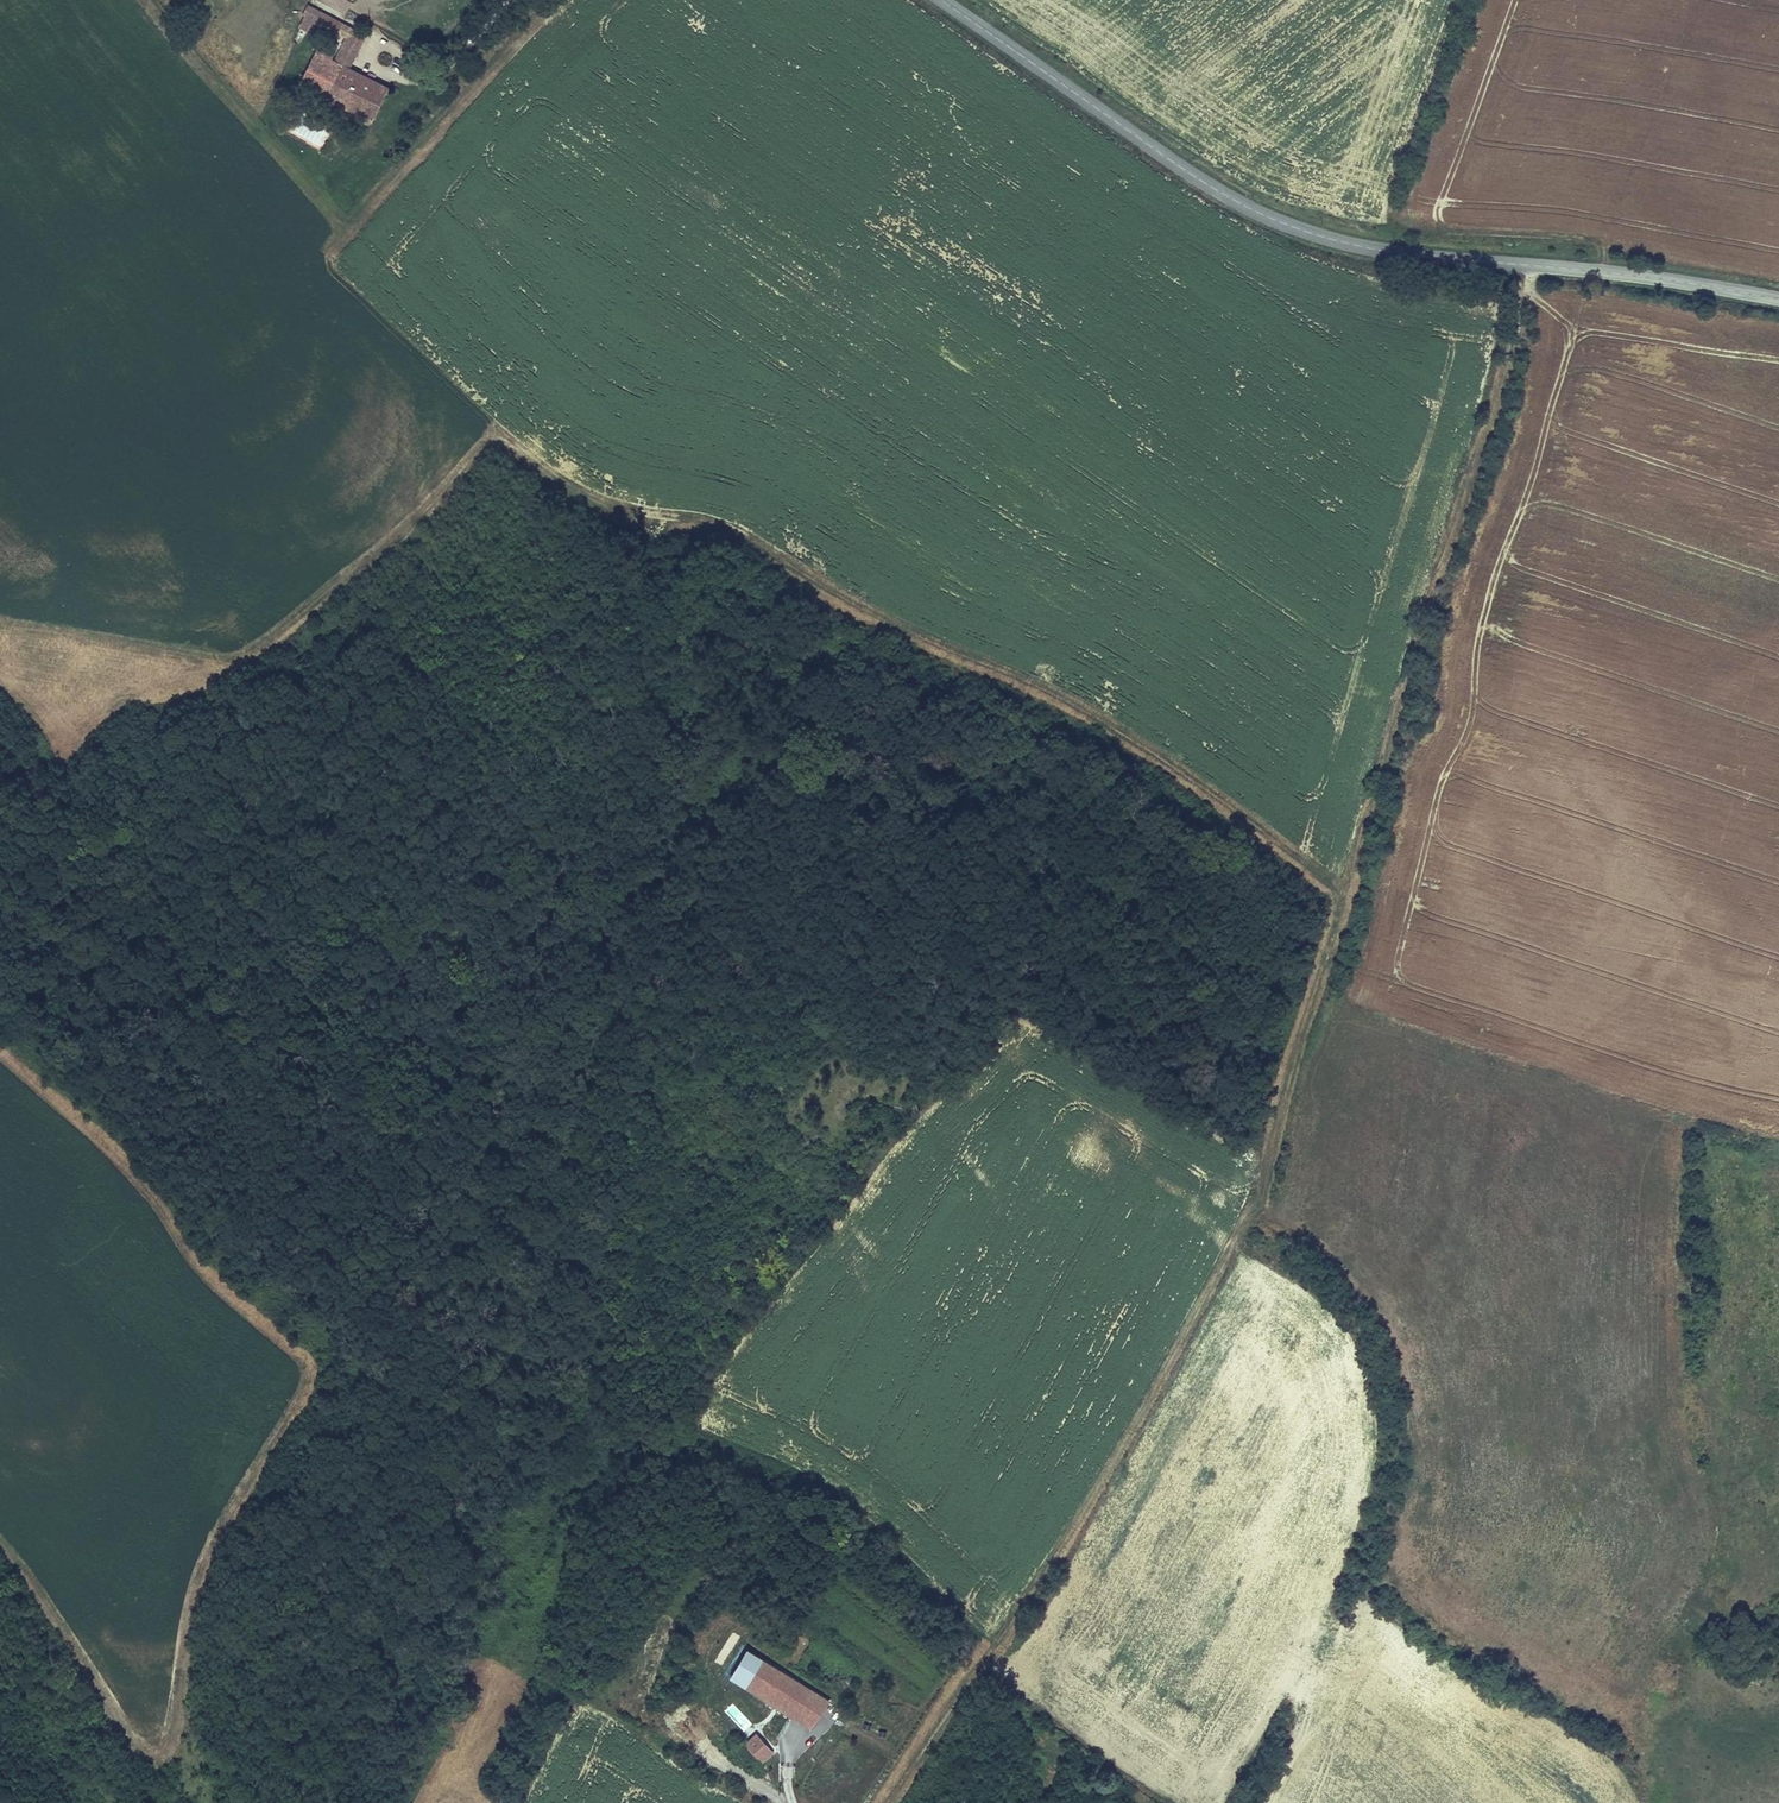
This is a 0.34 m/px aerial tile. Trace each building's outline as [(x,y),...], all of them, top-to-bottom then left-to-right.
[(349,30),(340,49),(321,40),(315,54),(346,70),(363,36),(349,30)] [(346,70),(315,54),(299,86),(371,120),(386,89),(346,70)] [(725,1666),(739,1633),(729,1629),(716,1662),(725,1666)] [(811,1729),(828,1702),(746,1649),(729,1676),(811,1729)] [(763,1762),(773,1752),(756,1733),(745,1743),(763,1762)]
